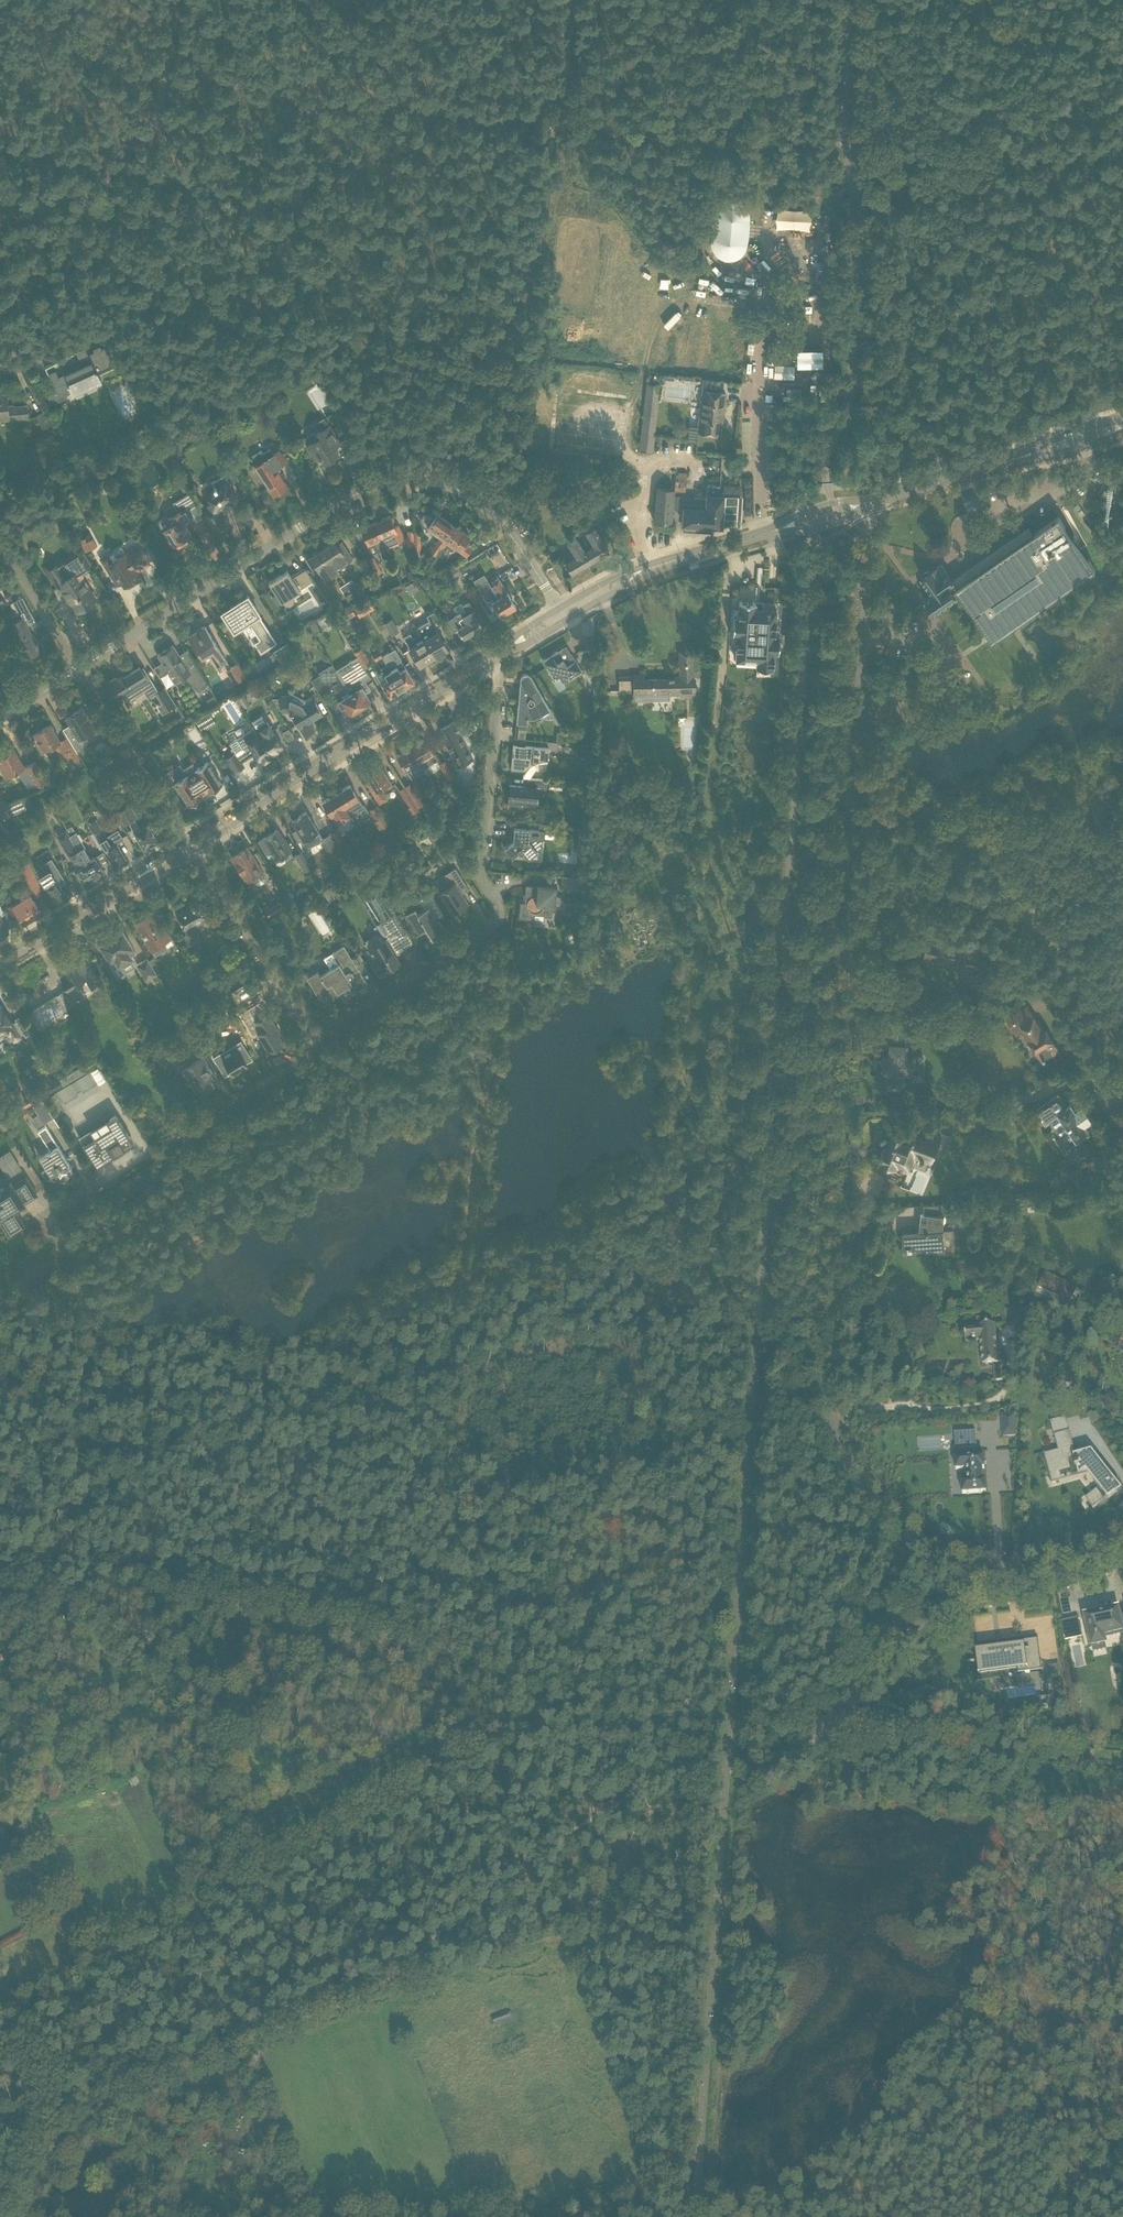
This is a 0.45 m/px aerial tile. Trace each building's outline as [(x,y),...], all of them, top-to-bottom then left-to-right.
[(64,388),(68,386),(71,392),(101,379),(97,370),(113,362),(108,353),(106,354),(103,347),(100,348),(99,345),(93,348),(94,351),(88,354),(85,347),(76,352),(82,365),(58,376),(55,370),(48,374),(55,390),(46,394),(47,395),(48,394),(52,403),(51,403),(51,404),(52,403),(49,397),(65,390),(64,388)] [(316,371),(310,375),(314,383),(320,379),(316,371)] [(725,392),(716,391),(717,389),(719,389),(720,380),(702,378),(701,387),(703,387),(700,408),(703,408),(701,428),(698,427),(697,431),(719,433),(721,414),(723,414),(725,392)] [(652,451),(659,385),(647,383),(640,450),(652,451)] [(28,417),(27,405),(8,406),(7,395),(0,396),(0,420),(28,417)] [(44,412),(36,416),(42,429),(48,425),(50,425),(44,412)] [(160,433),(167,443),(178,435),(172,425),(160,433)] [(340,442),(334,433),(329,425),(315,434),(313,431),(304,438),(307,443),(306,443),(310,449),(316,458),(319,456),(320,458),(321,458),(324,462),(338,453),(334,447),(340,442)] [(160,448),(164,452),(168,450),(161,436),(156,439),(158,444),(160,448)] [(261,449),(252,455),(257,463),(255,465),(274,495),(287,486),(275,468),(286,460),(279,449),(273,453),(270,448),(263,452),(261,449)] [(224,473),(215,479),(212,481),(214,485),(213,485),(216,489),(218,491),(209,497),(211,501),(207,503),(211,509),(205,514),(215,533),(227,525),(218,511),(222,508),(223,510),(227,507),(227,506),(233,502),(231,499),(235,496),(233,492),(235,490),(230,484),(238,479),(233,470),(225,475),(224,473)] [(675,480),(674,491),(685,491),(686,481),(675,480)] [(723,482),(723,491),(741,492),(741,483),(723,482)] [(673,496),(672,507),(683,508),(683,513),(682,524),(713,525),(721,526),(721,525),(736,526),(738,496),(730,495),(719,495),(720,485),(709,484),(707,484),(706,497),(693,496),(693,495),(673,494),(673,496)] [(656,488),(654,510),(654,521),(671,523),(672,512),(672,507),(673,496),(674,489),(656,488)] [(1099,496),(1108,502),(1112,497),(1103,491),(1099,496)] [(186,507),(188,509),(196,504),(189,492),(176,500),(181,509),(186,506),(186,507)] [(544,502),(551,501),(550,494),(543,495),(544,502)] [(742,495),(742,513),(750,513),(751,495),(742,495)] [(587,497),(582,501),(592,513),(597,509),(587,497)] [(28,507),(23,511),(14,516),(20,526),(34,517),(28,507)] [(186,507),(168,519),(165,515),(156,521),(167,539),(170,537),(177,548),(187,542),(184,537),(190,533),(183,522),(193,516),(188,509),(186,507)] [(455,525),(437,513),(435,515),(432,514),(429,513),(426,513),(423,514),(421,517),(421,520),(421,524),(424,526),(427,528),(439,536),(434,543),(440,547),(444,542),(455,525)] [(403,537),(403,535),(398,525),(395,526),(389,515),(375,521),(385,545),(403,537)] [(1019,535),(953,581),(941,563),(929,571),(927,570),(923,573),(924,575),(921,577),(933,595),(925,600),(933,613),(967,589),(992,625),(999,626),(1090,563),(1095,569),(1089,559),(1088,559),(1065,526),(1066,526),(1059,516),(1035,533),(1023,541),(1019,535)] [(385,545),(375,521),(361,527),(368,542),(373,540),(378,551),(386,547),(385,545)] [(455,525),(444,542),(457,551),(459,549),(465,554),(471,545),(465,541),(469,535),(455,525)] [(593,545),(583,551),(590,561),(608,550),(594,527),(586,532),(593,545)] [(85,537),(79,540),(85,551),(86,550),(90,549),(96,546),(92,538),(87,540),(85,537)] [(576,555),(566,562),(572,572),(590,561),(583,551),(576,538),(568,542),(576,555)] [(334,540),(322,548),(335,567),(336,569),(352,558),(348,552),(346,548),(341,541),(337,544),(334,540)] [(489,557),(501,549),(497,543),(485,550),(489,557)] [(108,553),(100,558),(115,582),(115,581),(118,579),(120,582),(121,582),(150,563),(143,552),(138,544),(126,552),(113,560),(108,553)] [(322,548),(305,559),(311,568),(315,565),(322,575),(323,578),(324,578),(325,578),(336,571),(337,570),(336,569),(335,567),(322,548)] [(60,569),(51,575),(59,588),(60,587),(69,600),(67,602),(73,612),(95,598),(79,574),(88,568),(78,552),(57,565),(60,569)] [(373,556),(367,560),(373,571),(375,575),(382,571),(379,567),(380,567),(373,556)] [(455,562),(456,563),(458,567),(468,561),(465,556),(455,562)] [(458,567),(456,563),(445,570),(451,580),(462,573),(458,567)] [(279,574),(268,581),(281,602),(283,601),(284,603),(289,604),(294,600),(295,596),(294,594),(305,586),(314,600),(321,596),(312,582),(314,581),(305,568),(291,577),(289,574),(282,578),(279,574)] [(374,576),(381,587),(384,585),(378,575),(374,576)] [(381,587),(374,576),(367,581),(375,594),(382,589),(381,587)] [(498,578),(492,582),(493,584),(491,585),(487,579),(477,585),(489,604),(492,602),(500,615),(516,606),(498,578)] [(352,579),(345,583),(348,588),(355,583),(352,579)] [(348,588),(345,583),(340,587),(343,592),(348,588)] [(357,600),(353,595),(351,592),(346,596),(351,604),(357,600)] [(222,612),(234,630),(249,621),(260,639),(255,643),(260,651),(275,642),(258,615),(259,614),(248,595),(222,612)] [(35,621),(22,596),(12,601),(21,618),(12,623),(23,646),(29,655),(39,649),(27,625),(35,621)] [(465,609),(447,621),(454,633),(459,630),(460,632),(459,632),(461,634),(461,633),(463,637),(482,626),(476,617),(472,611),(474,610),(468,601),(462,605),(465,609)] [(733,616),(732,633),(737,634),(735,659),(756,661),(756,667),(773,668),(774,652),(778,652),(779,635),(775,635),(776,609),(760,608),(761,602),(756,602),(739,601),(738,616),(733,616)] [(359,616),(365,613),(359,604),(354,607),(359,616)] [(330,613),(337,623),(343,619),(342,616),(346,613),(348,617),(354,614),(349,605),(330,613)] [(447,647),(441,638),(437,631),(435,628),(441,624),(433,611),(426,615),(429,620),(416,628),(419,633),(433,656),(447,647)] [(492,611),(487,614),(491,620),(496,618),(492,611)] [(391,618),(385,622),(392,635),(398,631),(391,618)] [(316,621),(310,625),(314,633),(321,629),(316,621)] [(205,625),(188,635),(194,645),(202,658),(210,653),(217,664),(221,662),(222,664),(227,662),(224,658),(225,657),(205,625)] [(419,633),(412,637),(409,633),(403,637),(419,664),(433,656),(419,633)] [(269,654),(276,665),(295,654),(288,642),(269,654)] [(158,654),(157,654),(161,660),(175,682),(185,676),(187,679),(189,678),(194,685),(195,684),(198,690),(207,684),(189,653),(188,654),(181,658),(173,645),(172,645),(158,654)] [(361,647),(355,651),(358,656),(364,667),(371,663),(361,647)] [(378,650),(373,654),(376,659),(382,656),(378,650)] [(557,650),(542,660),(553,678),(559,675),(562,680),(581,669),(571,653),(562,659),(557,650)] [(643,675),(633,675),(633,676),(634,691),(643,691),(643,698),(669,697),(669,693),(694,693),(694,678),(692,678),(692,651),(680,651),(680,677),(674,677),(674,676),(668,676),(668,679),(643,679),(643,675)] [(395,663),(393,660),(388,652),(382,656),(387,664),(401,688),(406,685),(407,686),(412,682),(412,681),(413,680),(401,660),(395,663)] [(364,667),(358,656),(350,661),(353,667),(339,675),(343,680),(346,687),(350,693),(359,708),(370,701),(364,692),(370,688),(365,680),(363,676),(368,673),(364,667)] [(238,662),(230,667),(238,680),(246,675),(238,662)] [(319,674),(311,679),(319,692),(331,684),(339,697),(331,702),(336,709),(342,706),(348,715),(359,708),(350,693),(346,687),(339,675),(332,663),(327,666),(330,671),(322,676),(321,674),(320,675),(319,674)] [(401,688),(387,664),(380,668),(386,678),(381,681),(390,695),(392,694),(393,695),(396,693),(396,691),(401,688)] [(121,673),(116,677),(108,682),(117,696),(124,692),(129,700),(144,690),(145,691),(148,695),(157,689),(150,678),(150,679),(144,670),(142,671),(140,666),(123,677),(121,673)] [(595,669),(585,669),(584,674),(590,683),(594,683),(595,669)] [(520,678),(518,699),(516,720),(527,721),(527,716),(534,716),(549,707),(531,676),(529,674),(526,673),(523,674),(521,676),(520,678)] [(165,686),(158,691),(157,691),(164,704),(166,703),(168,706),(167,706),(169,709),(176,705),(165,686)] [(242,692),(236,696),(241,705),(248,701),(242,692)] [(322,714),(316,704),(311,696),(304,701),(306,704),(301,707),(289,702),(289,695),(279,695),(280,711),(288,710),(292,712),(291,713),(292,714),(290,716),(291,718),(293,720),(295,719),(304,735),(314,729),(309,722),(322,714)] [(215,696),(207,700),(211,707),(219,702),(215,696)] [(70,728),(64,731),(77,752),(87,747),(85,743),(87,742),(84,736),(94,730),(95,732),(98,730),(87,711),(85,713),(82,708),(66,717),(71,725),(70,728)] [(209,711),(195,719),(201,728),(215,720),(209,711)] [(262,714),(251,721),(254,726),(271,753),(282,746),(262,714)] [(453,721),(439,729),(458,765),(473,757),(472,756),(460,734),(474,726),(468,714),(454,721),(453,721)] [(178,718),(181,724),(186,722),(182,716),(178,718)] [(60,741),(56,734),(50,724),(32,735),(42,752),(53,745),(56,751),(58,749),(68,765),(71,771),(82,764),(78,759),(79,758),(66,737),(60,741)] [(243,748),(235,753),(239,759),(251,751),(252,752),(254,751),(259,759),(261,758),(263,761),(265,760),(266,760),(270,758),(270,756),(272,755),(271,753),(254,726),(237,737),(243,748)] [(518,729),(517,737),(525,738),(526,729),(518,729)] [(424,738),(410,746),(422,766),(424,768),(437,759),(424,738)] [(578,743),(577,755),(590,757),(591,744),(578,743)] [(525,749),(513,744),(511,769),(526,770),(530,765),(535,762),(541,760),(548,760),(549,747),(525,745),(525,749)] [(422,766),(410,746),(397,755),(409,774),(422,766)] [(19,758),(13,749),(0,757),(0,768),(5,776),(10,774),(10,775),(17,770),(24,780),(31,776),(37,786),(47,780),(35,761),(26,766),(25,765),(23,766),(19,758)] [(607,751),(595,750),(595,762),(607,762),(607,751)] [(210,755),(219,769),(223,766),(223,765),(215,752),(210,755)] [(234,772),(243,766),(235,753),(225,759),(234,772)] [(446,760),(440,763),(442,767),(448,779),(455,775),(446,760)] [(162,775),(159,777),(166,789),(166,788),(174,782),(176,784),(175,786),(179,793),(181,793),(189,805),(201,797),(200,795),(208,790),(209,792),(222,784),(218,778),(219,776),(216,772),(214,772),(207,761),(175,781),(173,778),(174,778),(174,777),(174,778),(173,778),(171,774),(172,774),(164,778),(162,775)] [(102,764),(91,771),(95,778),(106,771),(106,770),(102,764)] [(392,784),(386,774),(380,765),(366,774),(370,780),(366,782),(379,802),(387,797),(382,790),(392,784)] [(547,779),(529,778),(528,786),(509,784),(507,809),(508,803),(536,805),(538,788),(546,789),(546,788),(547,779)] [(65,781),(47,788),(50,796),(68,790),(65,781)] [(410,783),(404,787),(413,803),(416,807),(422,804),(410,783)] [(337,792),(336,792),(345,807),(350,816),(359,811),(362,816),(368,812),(364,804),(362,805),(349,784),(342,788),(341,787),(336,791),(337,792)] [(404,787),(398,790),(408,806),(413,803),(404,787)] [(50,796),(47,788),(32,793),(35,801),(50,796)] [(329,796),(322,801),(331,815),(327,817),(334,828),(340,824),(339,823),(350,816),(345,807),(336,792),(334,793),(334,792),(329,795),(329,796)] [(5,805),(8,812),(9,815),(17,811),(16,809),(22,806),(21,804),(24,803),(21,797),(5,805)] [(0,801),(0,811),(3,819),(10,816),(3,799),(0,801)] [(139,827),(134,818),(133,817),(137,815),(129,803),(116,811),(124,823),(128,821),(132,828),(128,830),(134,840),(138,838),(144,847),(150,843),(152,843),(155,842),(155,840),(157,839),(154,834),(160,830),(159,828),(163,825),(158,817),(154,820),(153,819),(144,825),(139,827)] [(376,820),(382,816),(375,806),(370,810),(376,820)] [(297,828),(291,831),(297,842),(300,840),(306,849),(323,839),(305,811),(299,815),(298,814),(293,817),(293,818),(292,820),(297,828)] [(95,818),(87,824),(91,831),(103,851),(105,849),(115,865),(126,858),(116,843),(116,842),(123,838),(122,836),(117,829),(110,834),(111,836),(107,838),(106,836),(95,818)] [(538,829),(525,828),(514,827),(513,840),(504,847),(511,856),(528,858),(541,846),(543,830),(560,832),(561,825),(539,823),(538,829)] [(272,861),(276,858),(283,854),(287,860),(293,856),(289,850),(282,838),(277,829),(263,837),(259,840),(264,849),(272,861)] [(330,834),(336,844),(341,840),(335,830),(330,834)] [(16,831),(10,834),(13,841),(19,838),(16,831)] [(76,831),(68,836),(77,850),(94,877),(103,871),(94,856),(90,859),(83,847),(85,846),(76,831)] [(91,831),(89,833),(101,852),(103,851),(91,831)] [(330,834),(323,839),(330,852),(338,847),(336,844),(330,834)] [(77,850),(68,836),(68,835),(59,841),(69,856),(71,855),(78,866),(74,868),(84,884),(94,877),(77,850)] [(265,876),(252,857),(247,847),(231,857),(246,881),(253,877),(256,881),(261,883),(264,881),(265,876)] [(43,868),(37,873),(48,892),(54,902),(66,895),(60,885),(65,882),(66,881),(59,870),(51,857),(47,850),(36,856),(41,864),(43,868)] [(446,853),(450,861),(456,858),(452,850),(446,853)] [(304,872),(311,868),(300,851),(294,854),(304,872)] [(29,861),(20,865),(34,896),(35,896),(42,893),(29,861)] [(445,885),(438,889),(439,891),(438,892),(444,902),(450,911),(454,909),(455,911),(460,908),(468,903),(463,895),(461,893),(459,889),(466,885),(455,868),(446,873),(444,874),(449,882),(445,885)] [(562,875),(560,889),(574,893),(574,889),(583,890),(583,877),(562,875)] [(537,884),(537,886),(526,885),(525,893),(526,893),(525,902),(520,901),(518,917),(534,919),(535,914),(543,915),(543,916),(552,916),(553,905),(558,905),(559,905),(561,904),(561,902),(560,896),(556,894),(557,885),(537,884)] [(338,897),(331,887),(323,892),(330,902),(338,897)] [(399,952),(407,947),(400,936),(407,931),(390,905),(387,907),(377,891),(366,898),(380,921),(376,923),(376,924),(372,927),(380,940),(366,948),(372,957),(368,959),(373,968),(381,963),(386,972),(394,967),(394,965),(399,961),(393,951),(397,949),(399,952)] [(441,909),(435,899),(430,892),(418,899),(424,909),(407,919),(410,923),(415,932),(422,928),(430,940),(438,935),(437,934),(445,930),(434,913),(441,909)] [(40,910),(34,901),(30,894),(9,908),(13,915),(17,912),(23,921),(40,910)] [(280,902),(274,905),(265,911),(268,917),(284,907),(280,902)] [(1,935),(3,935),(5,934),(6,932),(8,931),(1,917),(6,914),(0,903),(0,935),(1,935)] [(200,938),(193,926),(207,919),(199,905),(190,910),(188,906),(175,913),(184,928),(187,933),(181,936),(186,946),(200,938)] [(319,906),(309,912),(321,934),(331,928),(319,906)] [(163,928),(158,921),(152,912),(135,922),(155,954),(167,947),(164,942),(171,938),(164,927),(163,928)] [(122,930),(100,944),(105,953),(103,954),(112,968),(118,964),(119,967),(135,957),(133,954),(135,953),(132,947),(122,930)] [(318,970),(316,972),(307,978),(320,999),(327,995),(330,1000),(339,994),(338,991),(347,985),(352,993),(367,984),(343,945),(331,952),(338,963),(320,974),(318,970)] [(234,952),(214,965),(218,971),(238,957),(234,952)] [(68,988),(60,993),(68,1007),(93,992),(91,988),(86,980),(95,975),(83,956),(61,969),(63,973),(60,975),(68,988)] [(147,958),(137,965),(143,975),(147,972),(150,977),(151,976),(154,981),(159,978),(149,962),(147,958)] [(984,973),(973,975),(968,976),(971,990),(987,987),(984,973)] [(212,974),(206,977),(206,978),(213,989),(214,990),(220,986),(212,974)] [(236,976),(221,986),(228,997),(243,988),(236,976)] [(213,989),(206,978),(201,981),(202,982),(199,984),(205,994),(213,989)] [(167,1005),(166,1006),(170,1013),(171,1012),(178,1008),(174,1000),(167,1005)] [(1,1031),(8,1042),(14,1038),(14,1039),(19,1035),(23,1033),(15,1020),(12,1022),(1,1005),(0,1006),(0,1029),(1,1031)] [(1027,1005),(1017,1011),(1007,1018),(1017,1034),(1025,1029),(1028,1033),(1025,1035),(1029,1041),(1030,1041),(1042,1059),(1049,1055),(1059,1049),(1046,1029),(1043,1031),(1027,1005)] [(253,1020),(259,1030),(255,1032),(256,1032),(267,1051),(278,1044),(280,1043),(282,1042),(277,1034),(279,1033),(275,1028),(274,1029),(272,1025),(273,1024),(266,1013),(266,1012),(253,1020)] [(223,1057),(233,1074),(239,1071),(238,1069),(247,1063),(246,1061),(244,1057),(250,1053),(241,1038),(230,1045),(233,1051),(223,1057)] [(904,1039),(890,1039),(889,1055),(885,1055),(885,1056),(885,1059),(885,1058),(885,1059),(885,1065),(884,1065),(884,1066),(885,1066),(885,1069),(884,1069),(888,1070),(887,1084),(892,1084),(892,1085),(896,1085),(901,1085),(902,1071),(913,1071),(914,1066),(914,1065),(914,1063),(914,1062),(914,1057),(906,1056),(907,1045),(904,1045),(904,1039)] [(191,1063),(182,1068),(185,1073),(189,1080),(188,1080),(190,1084),(191,1083),(198,1094),(207,1089),(213,1085),(209,1078),(215,1075),(203,1055),(191,1063)] [(82,1065),(59,1079),(63,1086),(71,1082),(76,1079),(87,1072),(82,1065)] [(87,1072),(76,1079),(83,1091),(97,1082),(90,1070),(87,1072)] [(50,1080),(35,1089),(36,1090),(41,1099),(42,1099),(50,1094),(56,1090),(63,1086),(59,1079),(57,1076),(50,1080)] [(1049,1078),(1052,1085),(1057,1083),(1055,1076),(1049,1078)] [(78,1094),(71,1082),(63,1086),(57,1090),(64,1103),(78,1094)] [(21,1091),(11,1096),(19,1109),(21,1112),(41,1099),(36,1090),(24,1097),(21,1091)] [(1071,1103),(1066,1106),(1058,1094),(1036,1109),(1045,1123),(1055,1117),(1074,1145),(1069,1148),(1079,1163),(1090,1156),(1078,1138),(1089,1131),(1084,1124),(1092,1119),(1082,1105),(1075,1110),(1071,1103)] [(42,1099),(41,1099),(32,1105),(44,1123),(53,1117),(42,1099)] [(97,1166),(108,1159),(134,1142),(116,1113),(106,1119),(110,1126),(84,1143),(81,1138),(80,1138),(97,1166)] [(66,1158),(51,1135),(45,1126),(38,1130),(50,1149),(39,1156),(47,1168),(41,1172),(46,1179),(50,1177),(53,1178),(54,1177),(57,1178),(60,1179),(63,1179),(66,1178),(69,1176),(70,1173),(70,1169),(68,1163),(69,1163),(66,1158),(68,1157),(66,1158)] [(882,1154),(880,1159),(882,1160),(883,1162),(890,1164),(892,1164),(896,1165),(908,1170),(915,1152),(932,1159),(935,1151),(937,1152),(941,1142),(939,1141),(940,1139),(929,1134),(927,1139),(910,1132),(908,1139),(903,1137),(903,1136),(894,1133),(893,1132),(887,1147),(885,1146),(883,1151),(881,1154),(882,1154)] [(9,1150),(4,1154),(15,1172),(21,1169),(9,1150)] [(0,1189),(0,1221),(9,1235),(24,1225),(14,1210),(24,1203),(24,1202),(37,1194),(26,1177),(13,1185),(5,1189),(4,1187),(5,1187),(4,1186),(0,1189)] [(1025,1198),(1003,1200),(1004,1210),(1011,1209),(1011,1203),(1017,1202),(1017,1206),(1026,1205),(1025,1198)] [(1048,1200),(1028,1204),(1029,1211),(1049,1208),(1048,1200)] [(954,1237),(953,1229),(943,1230),(945,1215),(929,1213),(928,1223),(922,1222),(921,1232),(903,1233),(903,1232),(903,1248),(904,1247),(904,1245),(926,1243),(926,1248),(927,1248),(927,1247),(951,1246),(951,1237),(954,1237)] [(970,1213),(957,1218),(961,1228),(974,1224),(970,1213)] [(993,1224),(994,1215),(985,1213),(984,1222),(993,1224)] [(1046,1273),(1039,1288),(1069,1303),(1076,1288),(1046,1273)] [(1028,1309),(1019,1310),(1021,1324),(1027,1323),(1028,1309)] [(979,1326),(975,1326),(964,1327),(965,1341),(980,1339),(982,1364),(998,1362),(1001,1362),(1000,1355),(997,1355),(994,1324),(979,1326)] [(1015,1414),(1002,1415),(1003,1437),(1016,1436),(1015,1414)] [(1043,1453),(1050,1476),(1051,1476),(1050,1473),(1070,1468),(1070,1467),(1074,1466),(1074,1468),(1078,1466),(1080,1474),(1088,1472),(1089,1472),(1102,1489),(1093,1495),(1094,1495),(1089,1499),(1092,1504),(1094,1507),(1093,1508),(1093,1509),(1120,1488),(1091,1451),(1076,1456),(1069,1431),(1054,1436),(1058,1451),(1045,1455),(1044,1452),(1043,1453)] [(977,1458),(976,1448),(958,1449),(958,1459),(955,1459),(956,1470),(964,1470),(964,1483),(962,1483),(963,1494),(986,1492),(985,1481),(983,1481),(982,1469),(985,1468),(984,1465),(983,1465),(983,1461),(984,1461),(984,1457),(977,1458)] [(1117,1610),(1085,1617),(1092,1647),(1105,1644),(1103,1637),(1122,1632),(1122,1630),(1122,1629),(1122,1609),(1118,1610),(1117,1610)] [(1079,1628),(1077,1619),(1062,1623),(1064,1632),(1079,1628)] [(978,1650),(975,1651),(977,1662),(978,1662),(978,1661),(980,1661),(981,1672),(1005,1669),(1017,1668),(1018,1674),(1042,1671),(1038,1639),(1023,1641),(1023,1642),(1024,1650),(1005,1652),(1003,1653),(1002,1647),(994,1648),(978,1650)] [(1050,1696),(1039,1698),(1040,1708),(1051,1707),(1050,1696)] [(248,1831),(253,1841),(261,1837),(255,1827),(248,1831)] [(69,1921),(63,1924),(67,1932),(73,1929),(69,1921)] [(510,2020),(508,2013),(492,2018),(494,2025),(510,2020)]
